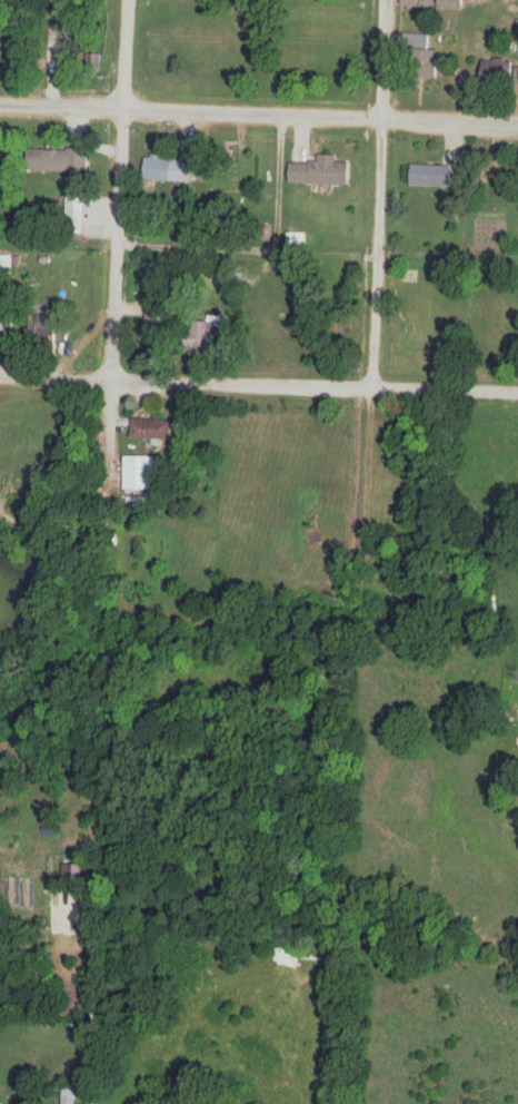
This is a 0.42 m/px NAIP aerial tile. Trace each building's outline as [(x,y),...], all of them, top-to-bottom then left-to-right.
[(439,9),(463,9),(463,0),(439,0),(439,9)] [(8,71),(17,71),(17,32),(8,32),(8,71)] [(439,50),(428,50),(429,34),(405,34),(405,61),(418,61),(418,78),(439,78),(439,50)] [(482,83),(512,83),(512,59),(482,59),(482,83)] [(89,149),(28,149),(28,171),(89,171),(89,149)] [(194,160),(146,157),(145,179),(193,182),(194,160)] [(343,185),(343,161),(289,161),(289,185),(343,185)] [(453,167),(411,167),(411,189),(453,189),(453,167)] [(145,297),(145,345),(166,345),(166,297),(145,297)] [(15,311),(0,309),(0,338),(12,339),(15,311)] [(55,343),(60,317),(31,311),(26,337),(55,343)] [(228,322),(193,322),(193,350),(228,350),(228,322)] [(171,420),(131,420),(131,439),(171,440),(171,420)] [(124,457),(124,492),(154,492),(154,457),(124,457)] [(76,1089),(55,1089),(55,1102),(61,1102),(61,1103),(76,1103),(76,1089)]
